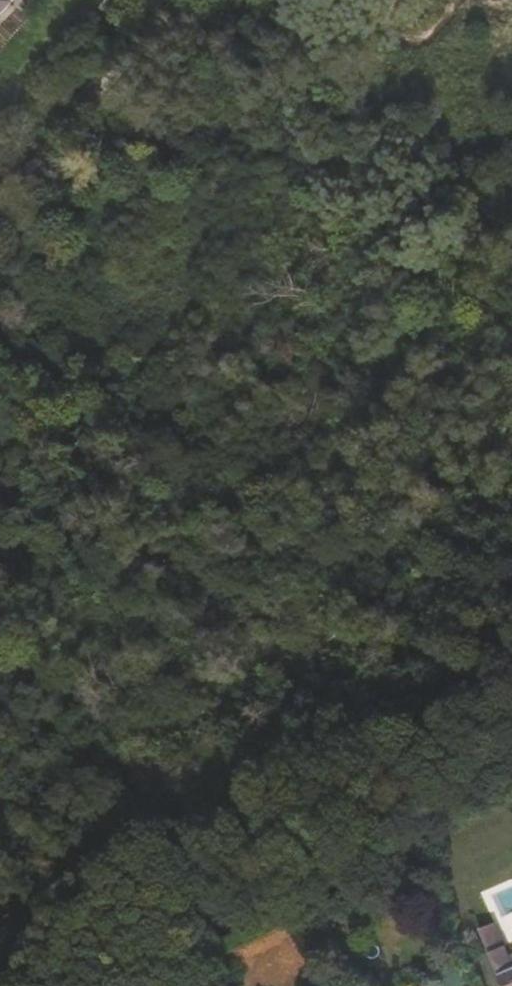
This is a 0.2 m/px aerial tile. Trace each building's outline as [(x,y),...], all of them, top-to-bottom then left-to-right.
[(10,3),(7,0),(0,0),(0,14),(10,3)] [(498,976),(511,970),(511,967),(493,923),(478,930),(498,976)] [(502,985),(511,985),(511,970),(498,976),(502,985)]
